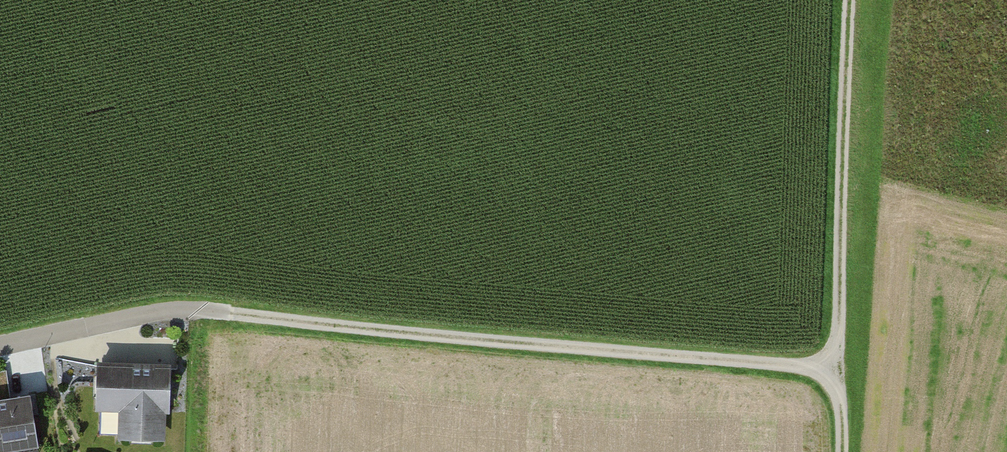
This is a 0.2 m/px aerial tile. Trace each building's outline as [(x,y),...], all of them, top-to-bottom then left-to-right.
[(100,366),(99,405),(101,405),(101,434),(123,434),(123,437),(162,438),(162,409),(167,409),(168,367),(100,366)] [(38,447),(30,394),(10,397),(6,370),(0,371),(0,451),(6,451),(38,447)]
